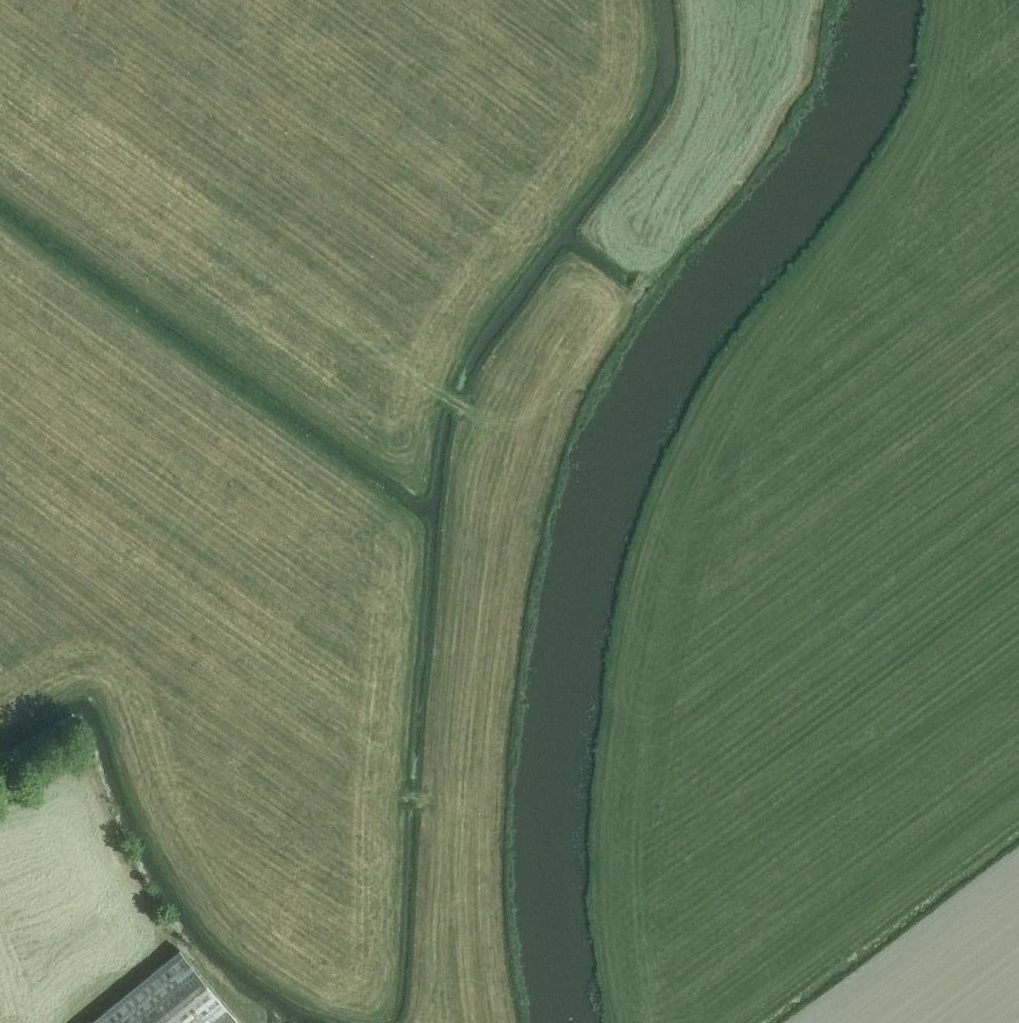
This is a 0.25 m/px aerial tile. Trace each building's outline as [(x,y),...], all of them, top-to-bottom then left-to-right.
[(180,949),(90,1022),(240,1022),(180,949)]
